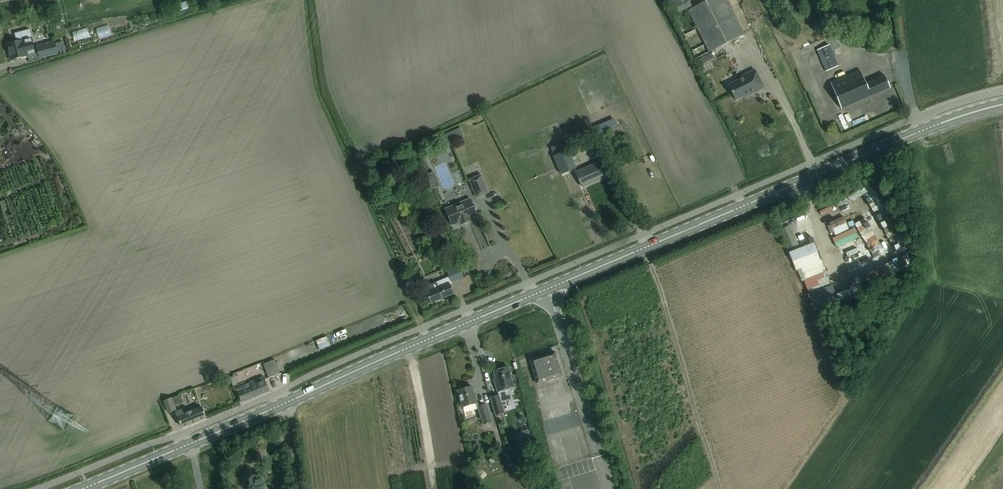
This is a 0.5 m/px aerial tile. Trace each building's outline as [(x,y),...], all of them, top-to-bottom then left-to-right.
[(688,0),(680,0),(674,3),(679,13),(692,7),(688,0)] [(688,10),(709,52),(744,34),(727,0),(708,0),(688,10)] [(175,17),(187,13),(185,6),(173,10),(175,17)] [(35,54),(31,38),(29,30),(24,31),(15,34),(17,42),(10,44),(11,49),(9,51),(10,56),(13,57),(14,59),(16,59),(17,60),(18,59),(18,58),(35,54)] [(55,41),(37,46),(40,59),(58,54),(55,41)] [(829,45),(817,50),(826,71),(840,65),(834,50),(832,51),(829,45)] [(742,76),(743,78),(728,85),(736,101),(743,97),(744,98),(764,88),(755,69),(742,76)] [(830,83),(841,108),(890,87),(884,76),(865,84),(859,70),(830,83)] [(460,128),(441,135),(445,145),(464,137),(460,128)] [(553,154),(561,150),(558,144),(551,148),(553,154)] [(441,146),(421,152),(424,163),(434,160),(437,171),(448,167),(441,146)] [(568,150),(562,153),(554,156),(553,156),(561,175),(576,168),(568,150)] [(595,180),(596,181),(605,177),(599,162),(576,173),(582,187),(591,183),(590,182),(595,180)] [(444,169),(433,173),(441,195),(452,191),(444,169)] [(481,174),(468,179),(476,198),(489,192),(481,174)] [(477,215),(470,198),(444,209),(451,226),(460,223),(461,225),(471,221),(470,218),(477,215)] [(849,230),(847,226),(843,217),(829,223),(830,225),(827,226),(830,233),(833,232),(835,236),(849,230)] [(482,246),(486,244),(476,226),(470,230),(476,241),(478,239),(482,246)] [(778,234),(786,253),(796,249),(788,230),(778,234)] [(802,268),(812,293),(831,286),(826,271),(824,267),(814,243),(789,253),(796,271),(802,268)] [(463,278),(458,266),(446,271),(451,283),(463,278)] [(454,294),(449,283),(438,288),(436,282),(424,287),(427,293),(426,293),(430,303),(454,294)] [(812,293),(807,295),(814,311),(838,302),(837,299),(831,286),(812,293)] [(324,341),(314,346),(318,355),(328,351),(324,341)] [(555,352),(529,360),(537,384),(562,376),(555,352)] [(280,373),(275,360),(263,364),(268,378),(280,373)] [(508,367),(493,372),(497,382),(495,383),(501,402),(512,399),(509,388),(514,387),(508,367)] [(477,403),(475,396),(472,387),(457,391),(462,407),(477,403)] [(179,395),(163,401),(168,413),(176,410),(175,406),(182,403),(179,395)] [(495,415),(503,413),(498,395),(490,398),(495,415)] [(529,404),(533,416),(538,415),(535,403),(529,404)] [(483,424),(491,422),(486,405),(478,407),(483,424)] [(203,412),(201,408),(184,415),(182,409),(175,411),(182,427),(206,417),(204,413),(204,412),(203,412)] [(569,414),(572,425),(578,423),(575,412),(569,414)] [(533,429),(536,441),(547,438),(544,427),(533,429)] [(530,459),(526,440),(516,442),(521,461),(530,459)] [(485,463),(485,462),(476,458),(473,466),(483,470),(486,464),(485,463)] [(116,469),(118,473),(134,466),(132,462),(116,469)] [(523,483),(526,488),(532,488),(541,488),(534,477),(523,483)]
